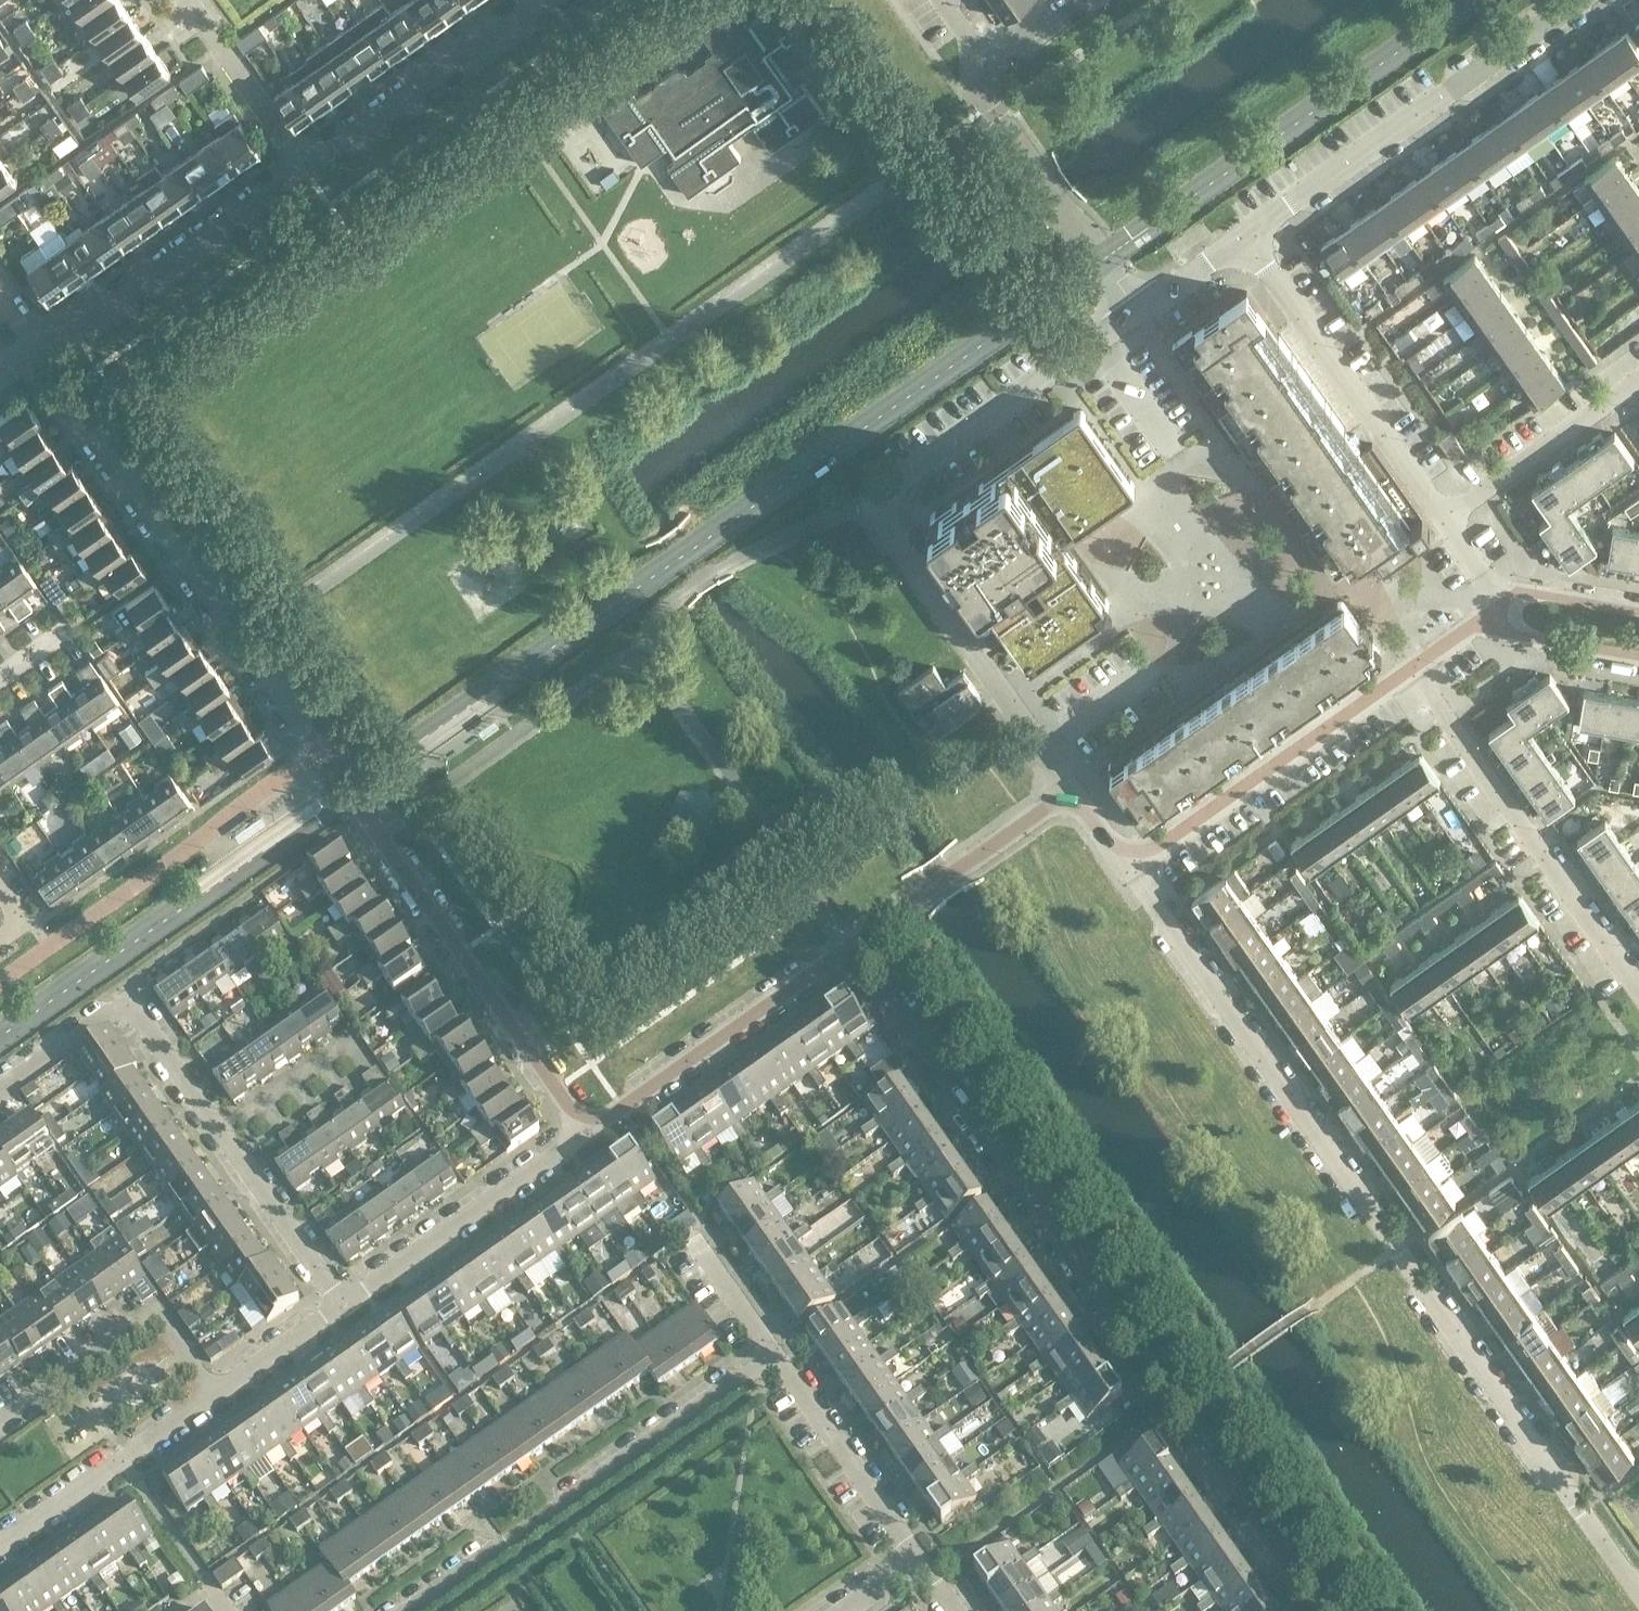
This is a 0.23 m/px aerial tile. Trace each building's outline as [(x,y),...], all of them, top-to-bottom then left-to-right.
[(84,17),(108,0),(72,0),(84,17)] [(120,0),(108,0),(84,17),(98,36),(129,14),(120,0)] [(411,0),(408,0),(391,12),(412,42),(431,29),(411,0)] [(439,0),(411,0),(431,29),(450,15),(439,0)] [(468,0),(439,0),(450,15),(469,2),(468,0)] [(707,38),(716,51),(688,71),(685,68),(677,66),(655,81),(655,85),(652,84),(637,94),(634,90),(605,110),(608,115),(608,120),(615,131),(621,133),(627,141),(626,146),(633,157),(639,158),(642,163),(646,160),(667,144),(677,158),(668,164),(688,193),(693,190),(698,191),(710,183),(711,178),(719,172),(724,173),(735,165),(736,160),(741,156),(729,139),(753,123),(771,148),(776,144),(781,145),(792,137),(793,132),(801,127),(807,127),(818,119),(819,114),(823,111),(803,82),(794,88),(785,74),(789,72),(811,57),(807,52),(808,47),(800,35),(795,35),(789,26),(790,21),(782,10),(777,9),(774,4),(748,22),(743,15),(747,12),(739,0),(730,0),(718,9),(721,13),(700,28),(707,38)] [(1006,17),(1029,0),(994,0),(1006,17)] [(383,1),(364,15),(393,56),(412,42),(391,12),(383,1)] [(292,11),(287,4),(276,12),(281,19),(292,11)] [(281,19),(276,12),(265,20),(270,27),(281,19)] [(143,33),(129,14),(98,36),(111,55),(143,33)] [(393,56),(364,15),(345,28),(374,69),(393,56)] [(14,27),(19,34),(31,25),(26,18),(14,27)] [(36,32),(31,25),(19,34),(24,41),(36,32)] [(265,37),(257,25),(237,39),(245,51),(265,37)] [(345,28),(326,42),(354,83),(374,69),(345,28)] [(1605,44),(1627,75),(1638,66),(1638,47),(1628,31),(1619,37),(1618,35),(1605,44)] [(156,52),(143,33),(111,55),(125,74),(156,52)] [(326,42),(307,55),(308,58),(335,96),(354,83),(326,42)] [(5,44),(0,48),(0,58),(10,51),(5,44)] [(1627,75),(1605,44),(1593,52),(1594,54),(1586,60),(1607,89),(1627,75)] [(170,72),(156,52),(125,74),(139,94),(170,72)] [(41,66),(46,73),(58,64),(53,57),(41,66)] [(335,96),(308,58),(289,71),(295,80),(316,110),(335,96)] [(1607,89),(1586,60),(1578,65),(1577,64),(1565,72),(1587,103),(1607,89)] [(63,71),(58,64),(46,73),(51,80),(63,71)] [(210,75),(202,64),(180,80),(188,91),(210,75)] [(1587,103),(1565,72),(1553,81),(1554,83),(1546,88),(1566,117),(1587,103)] [(14,85),(19,92),(31,83),(27,76),(14,85)] [(316,110),(295,80),(275,94),(296,124),(316,110)] [(36,90),(31,83),(19,92),(24,99),(36,90)] [(179,91),(174,83),(163,91),(168,98),(179,91)] [(1566,117),(1546,88),(1538,94),(1537,92),(1525,101),(1546,132),(1566,117)] [(168,98),(163,91),(152,99),(157,106),(168,98)] [(68,104),(73,111),(85,102),(80,95),(68,104)] [(1546,132),(1525,101),(1512,109),(1513,111),(1506,117),(1526,146),(1546,132)] [(90,109),(85,102),(73,111),(78,118),(90,109)] [(214,123),(220,132),(242,162),(261,148),(234,109),(214,123)] [(141,117),(136,110),(125,118),(130,125),(141,117)] [(41,123),(46,130),(58,121),(53,114),(41,123)] [(1526,146),(1506,117),(1498,122),(1496,121),(1484,129),(1506,160),(1526,146)] [(130,125),(125,118),(114,126),(119,133),(130,125)] [(64,128),(58,121),(46,130),(51,137),(64,128)] [(131,126),(119,134),(124,142),(136,134),(131,126)] [(1622,128),(1610,136),(1614,143),(1626,134),(1622,128)] [(1506,160),(1484,129),(1472,138),(1473,140),(1465,146),(1485,175),(1506,160)] [(242,162),(220,132),(201,146),(223,176),(242,162)] [(1614,143),(1610,136),(1598,144),(1602,151),(1614,143)] [(103,144),(98,137),(86,145),(91,152),(103,144)] [(91,152),(86,145),(75,153),(80,160),(91,152)] [(223,176),(201,146),(182,159),(203,189),(223,176)] [(1485,175),(1465,146),(1457,151),(1455,150),(1443,158),(1465,189),(1485,175)] [(92,153),(80,162),(89,175),(101,166),(92,153)] [(1585,176),(1598,195),(1626,175),(1623,170),(1624,168),(1615,155),(1585,176)] [(1581,156),(1569,164),(1574,171),(1586,163),(1581,156)] [(1465,189),(1443,158),(1431,167),(1432,169),(1424,174),(1445,203),(1465,189)] [(203,189),(182,159),(163,173),(184,203),(203,189)] [(3,160),(0,162),(0,192),(17,180),(3,160)] [(64,171),(59,164),(48,172),(53,179),(64,171)] [(1574,171),(1569,164),(1557,173),(1562,180),(1574,171)] [(606,187),(619,179),(613,170),(600,179),(606,187)] [(53,179),(48,172),(37,180),(42,187),(53,179)] [(65,173),(55,180),(63,192),(74,185),(65,173)] [(184,203),(163,173),(144,186),(165,216),(184,203)] [(1445,203),(1424,174),(1416,180),(1415,178),(1403,187),(1424,218),(1445,203)] [(1626,175),(1598,195),(1611,213),(1638,193),(1638,189),(1632,180),(1631,181),(1626,175)] [(53,181),(43,188),(50,199),(61,191),(53,181)] [(1541,185),(1529,193),(1534,200),(1546,191),(1541,185)] [(165,216),(144,186),(125,199),(146,230),(165,216)] [(28,187),(24,190),(29,196),(33,193),(28,187)] [(1424,218),(1403,187),(1390,195),(1392,197),(1384,203),(1404,232),(1424,218)] [(27,204),(19,193),(10,199),(18,211),(27,204)] [(1534,200),(1529,193),(1517,201),(1522,208),(1534,200)] [(1611,213),(1623,231),(1638,220),(1638,193),(1611,213)] [(33,194),(29,196),(33,202),(37,199),(33,194)] [(10,199),(0,206),(0,223),(18,211),(10,199)] [(146,230),(125,199),(106,213),(127,243),(146,230)] [(1412,242),(1404,232),(1384,203),(1376,208),(1374,207),(1362,215),(1384,246),(1393,239),(1401,250),(1412,242)] [(127,243),(106,213),(86,227),(108,257),(127,243)] [(1500,213),(1488,222),(1493,228),(1505,220),(1500,213)] [(49,215),(30,228),(41,243),(69,284),(88,270),(67,240),(49,215)] [(1384,246),(1362,215),(1350,224),(1351,226),(1343,231),(1364,260),(1384,246)] [(1623,231),(1636,249),(1638,247),(1638,220),(1623,231)] [(1493,228),(1488,222),(1476,230),(1481,237),(1493,228)] [(108,257),(86,227),(67,240),(88,270),(108,257)] [(1364,260),(1343,231),(1335,237),(1334,235),(1321,244),(1343,275),(1364,260)] [(1513,241),(1506,231),(1498,237),(1505,247),(1513,241)] [(1460,242),(1448,250),(1452,257),(1472,243),(1467,234),(1458,240),(1460,242)] [(1520,250),(1513,241),(1505,247),(1512,256),(1520,250)] [(69,284),(41,243),(21,257),(50,298),(69,284)] [(1452,257),(1447,250),(1435,259),(1440,265),(1452,257)] [(1526,259),(1520,250),(1512,256),(1518,265),(1526,259)] [(1444,275),(1457,294),(1486,274),(1482,269),(1484,268),(1474,254),(1444,275)] [(1532,268),(1526,259),(1518,265),(1524,274),(1532,268)] [(1539,277),(1532,268),(1524,274),(1531,283),(1539,277)] [(1419,270),(1407,279),(1412,285),(1424,277),(1419,270)] [(1490,280),(1486,274),(1457,294),(1470,312),(1500,291),(1492,279),(1490,280)] [(1545,286),(1539,277),(1531,283),(1537,292),(1545,286)] [(1412,285),(1407,279),(1395,287),(1400,294),(1412,285)] [(1552,295),(1545,286),(1537,292),(1544,301),(1552,295)] [(1173,345),(1173,346),(1332,572),(1333,573),(1334,574),(1336,574),(1337,574),(1338,574),(1376,547),(1384,558),(1431,525),(1372,441),(1360,450),(1247,289),(1174,341),(1173,341),(1173,342),(1173,343),(1172,344),(1173,345)] [(1509,304),(1500,291),(1470,312),(1483,330),(1511,310),(1508,305),(1509,304)] [(1558,304),(1552,295),(1544,301),(1550,310),(1558,304)] [(1378,299),(1366,308),(1370,314),(1383,306),(1378,299)] [(1564,313),(1558,304),(1550,310),(1556,319),(1564,313)] [(1515,316),(1511,310),(1483,330),(1496,348),(1526,327),(1517,315),(1515,316)] [(1571,323),(1564,313),(1556,319),(1563,328),(1571,323)] [(1577,332),(1571,323),(1563,328),(1569,337),(1577,332)] [(1395,337),(1401,345),(1415,336),(1410,327),(1395,337)] [(1535,340),(1526,327),(1496,348),(1508,366),(1537,346),(1533,341),(1535,340)] [(1583,341),(1577,332),(1569,337),(1575,346),(1583,341)] [(1590,350),(1583,341),(1575,346),(1582,356),(1590,350)] [(1541,352),(1537,346),(1508,366),(1521,385),(1551,363),(1543,351),(1541,352)] [(1597,359),(1590,350),(1582,356),(1589,365),(1597,359)] [(1414,351),(1407,356),(1416,370),(1423,365),(1414,351)] [(1563,380),(1551,363),(1521,385),(1534,403),(1559,386),(1558,384),(1563,380)] [(39,420),(24,398),(0,415),(0,432),(2,435),(0,436),(0,448),(39,420)] [(1006,460),(939,507),(939,506),(932,511),(931,512),(931,513),(931,514),(931,515),(931,516),(931,517),(936,523),(979,583),(1025,648),(1024,648),(1029,655),(1030,656),(1031,656),(1031,657),(1033,657),(1035,656),(1041,651),(1101,609),(1107,605),(1108,604),(1109,604),(1109,603),(1109,602),(1109,601),(1109,600),(1109,599),(1108,599),(1104,592),(1103,593),(1063,535),(1126,491),(1126,492),(1133,487),(1134,486),(1134,484),(1134,483),(1134,482),(1134,481),(1129,475),(1087,416),(1088,416),(1083,410),(1083,409),(1082,408),(1081,408),(1080,408),(1078,408),(1077,408),(1071,413),(1071,414),(1006,460)] [(39,420),(0,448),(0,459),(13,450),(22,464),(54,441),(39,420)] [(1467,451),(1451,429),(1438,438),(1454,460),(1467,451)] [(1594,439),(1590,442),(1613,474),(1634,459),(1615,431),(1605,438),(1600,431),(1593,437),(1594,439)] [(69,463),(54,441),(22,464),(32,478),(16,489),(21,496),(69,463)] [(1613,474),(1590,442),(1586,445),(1585,442),(1577,448),(1582,454),(1573,461),(1593,488),(1613,474)] [(1554,468),(1550,470),(1572,503),(1593,488),(1573,461),(1564,467),(1559,460),(1552,465),(1554,468)] [(84,484),(69,463),(21,496),(26,504),(43,492),(52,506),(84,484)] [(1572,503),(1550,470),(1546,473),(1544,471),(1537,476),(1542,483),(1532,490),(1550,516),(1551,517),(1567,505),(1568,506),(1572,503)] [(99,505),(84,484),(52,506),(62,520),(46,532),(51,539),(99,505)] [(1637,498),(1625,507),(1631,515),(1638,510),(1638,502),(1637,498)] [(114,526),(99,505),(51,539),(56,547),(73,535),(82,549),(114,526)] [(1551,517),(1550,516),(1539,523),(1546,534),(1540,538),(1545,545),(1547,544),(1550,548),(1582,525),(1568,506),(1567,505),(1551,517)] [(0,520),(0,522),(7,532),(14,527),(6,516),(0,520)] [(1597,546),(1582,525),(1550,548),(1552,552),(1550,553),(1555,560),(1562,556),(1569,566),(1597,546)] [(129,548),(114,526),(82,549),(92,563),(76,574),(81,582),(129,548)] [(1617,565),(1632,568),(1638,531),(1613,526),(1608,560),(1618,562),(1617,565)] [(81,582),(70,589),(76,597),(103,578),(113,592),(144,570),(129,548),(81,582)] [(7,603),(17,617),(31,607),(24,596),(20,599),(18,595),(35,583),(14,553),(0,563),(0,566),(1,567),(0,568),(0,593),(7,603)] [(152,580),(120,603),(111,609),(122,624),(114,629),(119,636),(167,602),(152,580)] [(1139,800),(1135,803),(1144,816),(1379,651),(1369,637),(1373,634),(1364,620),(1359,623),(1344,601),(1343,600),(1342,600),(1341,599),(1339,600),(1338,600),(1110,761),(1109,762),(1108,763),(1108,765),(1108,766),(1109,767),(1125,789),(1129,786),(1139,800)] [(182,624),(167,602),(119,636),(125,644),(141,632),(151,646),(182,624)] [(197,645),(182,624),(151,646),(160,660),(144,671),(149,679),(197,645)] [(94,638),(86,644),(93,654),(101,648),(94,638)] [(941,638),(889,675),(918,715),(934,704),(947,722),(982,697),(941,638)] [(212,666),(197,645),(149,679),(155,686),(171,675),(181,689),(212,666)] [(107,651),(96,659),(107,674),(118,666),(107,651)] [(71,693),(90,720),(92,724),(107,713),(105,709),(118,700),(89,659),(74,670),(82,680),(85,678),(88,681),(71,693)] [(227,687),(212,666),(181,689),(190,702),(174,714),(179,721),(227,687)] [(1529,681),(1525,684),(1548,716),(1569,701),(1550,673),(1540,681),(1535,674),(1528,679),(1529,681)] [(43,713),(62,740),(65,743),(80,732),(77,729),(90,720),(71,693),(61,679),(47,689),(54,700),(58,697),(60,701),(43,713)] [(1548,716),(1525,684),(1521,687),(1520,684),(1513,689),(1517,696),(1507,703),(1515,714),(1516,713),(1528,730),(1548,716)] [(242,709),(227,687),(179,721),(185,729),(201,717),(211,731),(242,709)] [(1579,722),(1604,727),(1610,694),(1584,689),(1579,722)] [(1634,698),(1610,694),(1604,727),(1629,731),(1634,698)] [(1634,698),(1629,731),(1638,733),(1638,699),(1634,698)] [(16,732),(34,759),(37,763),(52,752),(50,748),(62,740),(43,713),(33,699),(19,709),(27,719),(30,717),(33,720),(16,732)] [(257,730),(242,709),(211,731),(220,745),(204,756),(209,764),(257,730)] [(1516,713),(1515,714),(1489,732),(1496,743),(1489,747),(1494,754),(1496,753),(1499,757),(1531,734),(1528,730),(1516,713)] [(7,779),(9,782),(24,771),(22,768),(34,759),(16,732),(6,718),(0,722),(0,738),(2,736),(5,740),(0,743),(0,769),(7,779)] [(132,723),(120,731),(129,744),(141,735),(132,723)] [(273,752),(257,730),(209,764),(215,771),(231,760),(241,774),(273,752)] [(1546,754),(1531,734),(1499,757),(1502,761),(1500,762),(1505,769),(1512,765),(1518,774),(1546,754)] [(175,744),(162,753),(168,761),(180,753),(175,744)] [(1590,756),(1599,758),(1601,746),(1592,745),(1590,756)] [(1552,750),(1546,754),(1550,760),(1556,756),(1552,750)] [(1560,775),(1546,754),(1518,774),(1524,783),(1518,788),(1523,795),(1525,793),(1528,797),(1560,775)] [(1440,780),(1422,755),(1411,762),(1409,759),(1400,765),(1421,794),(1440,780)] [(88,759),(80,765),(88,776),(96,770),(88,759)] [(74,769),(73,775),(79,783),(87,777),(79,765),(74,769)] [(1421,794),(1400,765),(1392,771),(1394,774),(1385,781),(1402,806),(1421,794)] [(143,796),(162,822),(164,826),(175,818),(172,815),(190,803),(169,772),(153,783),(156,787),(143,796)] [(1575,796),(1560,775),(1528,797),(1530,801),(1528,803),(1533,810),(1540,805),(1547,815),(1575,796)] [(1609,786),(1619,788),(1621,777),(1612,775),(1609,786)] [(1402,806),(1385,781),(1375,788),(1372,785),(1364,791),(1384,819),(1402,806)] [(45,794),(44,800),(48,806),(59,798),(53,789),(45,794)] [(1384,819),(1364,791),(1356,796),(1358,800),(1348,806),(1366,832),(1384,819)] [(115,815),(134,842),(137,845),(147,838),(145,834),(162,822),(143,796),(141,792),(125,803),(128,806),(115,815)] [(718,814),(705,794),(681,797),(672,818),(685,837),(708,835),(718,814)] [(1366,832),(1348,806),(1338,813),(1336,810),(1328,816),(1348,845),(1366,832)] [(88,835),(107,861),(109,865),(120,857),(117,854),(134,842),(115,815),(113,812),(98,822),(100,826),(88,835)] [(1348,845),(1328,816),(1320,822),(1322,825),(1312,832),(1330,857),(1348,845)] [(1577,839),(1592,860),(1620,841),(1605,820),(1577,839)] [(60,854),(79,881),(81,884),(92,877),(89,873),(107,861),(88,835),(85,831),(70,842),(73,845),(60,854)] [(1330,857),(1312,832),(1302,839),(1300,836),(1291,842),(1311,871),(1330,857)] [(14,835),(3,842),(11,852),(21,845),(14,835)] [(1284,851),(1276,839),(1269,844),(1277,856),(1284,851)] [(297,889),(303,896),(351,863),(335,841),(304,863),(314,878),(297,889)] [(1634,861),(1620,841),(1592,860),(1607,881),(1634,861)] [(45,865),(32,874),(53,904),(64,896),(62,893),(79,881),(60,854),(58,851),(42,861),(45,865)] [(1464,857),(1472,868),(1485,859),(1480,853),(1472,851),(1464,857)] [(1505,872),(1496,860),(1477,873),(1482,880),(1494,871),(1498,877),(1505,872)] [(1634,861),(1607,881),(1621,901),(1638,888),(1638,868),(1634,861)] [(366,884),(351,863),(303,896),(308,904),(324,892),(334,906),(366,884)] [(1235,868),(1195,896),(1201,905),(1198,907),(1207,920),(1211,918),(1210,917),(1241,895),(1250,889),(1235,868)] [(1305,880),(1297,868),(1289,874),(1298,886),(1305,880)] [(1482,880),(1477,873),(1459,886),(1467,899),(1474,894),(1470,888),(1482,880)] [(1314,892),(1305,880),(1298,886),(1306,898),(1314,892)] [(381,905),(366,884),(334,906),(344,920),(327,932),(333,939),(381,905)] [(1467,899),(1459,886),(1441,899),(1445,905),(1457,897),(1461,903),(1467,899)] [(1621,901),(1635,921),(1638,918),(1638,888),(1621,901)] [(1255,916),(1241,895),(1210,917),(1211,918),(1224,936),(1224,937),(1255,916)] [(1508,900),(1500,906),(1520,934),(1539,921),(1521,896),(1510,903),(1508,900)] [(1445,905),(1441,899),(1423,912),(1431,924),(1438,920),(1433,914),(1445,905)] [(396,926),(381,905),(333,939),(338,946),(354,935),(364,949),(396,926)] [(1520,934),(1500,906),(1491,912),(1494,915),(1484,922),(1502,947),(1520,934)] [(237,930),(256,957),(259,960),(274,949),(271,946),(284,937),(263,907),(252,914),(254,918),(237,930)] [(1334,921),(1325,909),(1318,914),(1326,926),(1334,921)] [(1431,924),(1423,912),(1404,925),(1409,931),(1421,923),(1425,929),(1431,924)] [(1269,936),(1255,916),(1224,937),(1224,936),(1220,939),(1230,952),(1233,949),(1238,958),(1269,936)] [(1342,933),(1334,921),(1326,926),(1335,938),(1342,933)] [(1502,947),(1484,922),(1474,929),(1472,926),(1463,931),(1484,960),(1502,947)] [(1409,931),(1404,925),(1386,937),(1395,949),(1401,945),(1397,939),(1409,931)] [(411,948),(396,926),(364,949),(374,963),(357,974),(363,982),(411,948)] [(210,949),(229,976),(231,980),(246,969),(244,966),(256,957),(237,930),(235,927),(224,934),(227,937),(210,949)] [(1484,960),(1463,931),(1455,937),(1457,940),(1447,947),(1465,973),(1484,960)] [(1284,956),(1269,936),(1238,958),(1253,978),(1284,956)] [(1395,949),(1386,937),(1367,951),(1372,957),(1384,948),(1389,954),(1395,949)] [(182,969),(201,996),(203,999),(218,989),(216,985),(229,976),(210,949),(207,946),(197,953),(199,957),(182,969)] [(1465,973),(1447,947),(1438,954),(1435,951),(1427,957),(1447,985),(1465,973)] [(426,970),(411,948),(363,982),(368,989),(384,978),(394,992),(426,970)] [(1339,971),(1329,978),(1332,983),(1355,967),(1362,961),(1354,949),(1340,959),(1341,960),(1334,964),(1339,971)] [(1298,976),(1284,956),(1253,978),(1267,998),(1298,976)] [(1447,985),(1427,957),(1419,963),(1421,966),(1411,973),(1429,998),(1447,985)] [(1371,973),(1362,961),(1355,967),(1363,979),(1371,973)] [(188,1005),(201,996),(182,969),(180,965),(169,973),(171,976),(154,989),(175,1019),(191,1008),(188,1005)] [(263,967),(255,972),(266,987),(273,982),(263,967)] [(1308,969),(1298,976),(1267,998),(1281,1018),(1323,989),(1308,969)] [(322,980),(329,990),(340,982),(333,972),(322,980)] [(1429,998),(1411,973),(1401,980),(1399,977),(1390,983),(1410,1012),(1429,998)] [(1572,977),(1565,982),(1574,995),(1581,990),(1572,977)] [(407,1010),(417,1024),(449,1002),(434,980),(386,1014),(391,1022),(407,1010)] [(1323,989),(1281,1018),(1295,1038),(1326,1017),(1340,1007),(1326,987),(1323,989)] [(296,1013),(315,1040),(317,1044),(328,1036),(326,1033),(343,1020),(322,990),(306,1001),(309,1005),(296,1013)] [(1391,1002),(1382,990),(1375,995),(1383,1007),(1391,1002)] [(1559,990),(1545,999),(1553,1011),(1567,1001),(1559,990)] [(846,996),(827,1010),(862,1060),(866,1057),(855,1042),(871,1031),(846,996)] [(464,1024),(449,1002),(417,1024),(427,1039),(411,1050),(416,1057),(464,1024)] [(1399,1014),(1391,1002),(1383,1007),(1392,1019),(1399,1014)] [(268,1033),(287,1060),(290,1063),(300,1056),(298,1052),(315,1040),(296,1013),(294,1010),(279,1021),(281,1024),(268,1033)] [(862,1060),(827,1010),(807,1023),(832,1058),(848,1047),(858,1063),(862,1060)] [(202,1023),(207,1031),(218,1023),(213,1016),(202,1023)] [(1341,1037),(1326,1017),(1295,1038),(1310,1059),(1341,1037)] [(1508,1031),(1514,1040),(1526,1032),(1520,1022),(1508,1031)] [(832,1058),(807,1023),(788,1037),(824,1087),(827,1084),(817,1069),(832,1058)] [(479,1045),(464,1024),(416,1057),(421,1065),(438,1053),(447,1067),(479,1045)] [(78,1053),(92,1073),(124,1050),(110,1030),(78,1053)] [(241,1052),(260,1079),(262,1083),(273,1075),(270,1072),(287,1060),(268,1033),(266,1030),(251,1040),(253,1044),(241,1052)] [(1420,1043),(1411,1031),(1404,1036),(1412,1048),(1420,1043)] [(824,1087),(788,1037),(769,1050),(794,1085),(809,1074),(820,1089),(824,1087)] [(1355,1058),(1341,1037),(1310,1059),(1324,1079),(1355,1058)] [(1410,1047),(1404,1038),(1397,1043),(1403,1052),(1410,1047)] [(1428,1055),(1420,1043),(1412,1048),(1421,1060),(1428,1055)] [(494,1066),(479,1045),(447,1067),(457,1081),(441,1093),(446,1100),(494,1066)] [(1493,1050),(1497,1056),(1505,1050),(1501,1045),(1493,1050)] [(243,1091),(260,1079),(241,1052),(238,1049),(223,1060),(226,1063),(213,1072),(234,1103),(245,1095),(243,1091)] [(137,1069),(124,1050),(92,1073),(105,1092),(133,1072),(137,1069)] [(794,1085),(769,1050),(750,1064),(785,1114),(789,1111),(778,1096),(794,1085)] [(1355,1058),(1324,1079),(1330,1087),(1327,1090),(1336,1103),(1339,1100),(1339,1099),(1369,1078),(1378,1072),(1363,1052),(1355,1058)] [(391,1054),(381,1061),(390,1074),(400,1067),(391,1054)] [(785,1114),(750,1064),(731,1077),(755,1112),(771,1101),(782,1117),(785,1114)] [(509,1087),(494,1066),(446,1100),(451,1108),(468,1096),(477,1110),(509,1087)] [(359,1102),(378,1129),(380,1132),(395,1122),(393,1118),(406,1109),(377,1068),(362,1079),(370,1089),(373,1087),(376,1090),(359,1102)] [(1448,1083),(1439,1071),(1432,1076),(1440,1088),(1448,1083)] [(146,1091),(133,1072),(105,1092),(101,1095),(114,1114),(146,1091)] [(755,1112),(731,1077),(712,1091),(747,1141),(751,1138),(740,1123),(755,1112)] [(1384,1098),(1369,1078),(1339,1099),(1339,1100),(1352,1119),(1353,1120),(1384,1098)] [(861,1131),(863,1134),(914,1099),(900,1079),(865,1104),(876,1120),(861,1131)] [(862,1082),(854,1088),(861,1099),(869,1093),(862,1082)] [(1456,1095),(1448,1083),(1440,1088),(1449,1100),(1456,1095)] [(33,1084),(22,1092),(27,1100),(39,1092),(33,1084)] [(524,1109),(509,1087),(477,1110),(487,1124),(471,1135),(476,1143),(524,1109)] [(331,1122),(350,1149),(352,1152),(367,1141),(365,1138),(378,1129),(359,1102),(349,1088),(334,1098),(342,1109),(346,1106),(348,1110),(331,1122)] [(160,1111),(146,1091),(114,1114),(128,1133),(160,1111)] [(747,1141),(712,1091),(692,1104),(717,1139),(733,1128),(743,1143),(747,1141)] [(1398,1118),(1384,1098),(1353,1120),(1352,1119),(1349,1121),(1358,1134),(1361,1132),(1367,1140),(1398,1118)] [(927,1118),(914,1099),(863,1134),(866,1138),(881,1127),(892,1143),(927,1118)] [(1637,1101),(1629,1107),(1631,1110),(1621,1117),(1638,1142),(1638,1104),(1637,1101)] [(717,1139),(692,1104),(673,1118),(709,1168),(712,1165),(702,1150),(717,1139)] [(303,1141),(322,1168),(325,1171),(340,1161),(337,1157),(350,1149),(331,1122),(321,1108),(307,1118),(314,1128),(318,1126),(320,1129),(303,1141)] [(1398,1118),(1367,1140),(1381,1160),(1412,1139),(1426,1129),(1412,1108),(1398,1118)] [(540,1131),(524,1109),(476,1143),(481,1150),(498,1139),(508,1153),(540,1131)] [(173,1130),(160,1111),(128,1133),(141,1152),(173,1130)] [(1477,1123),(1468,1111),(1461,1117),(1469,1129),(1477,1123)] [(48,1114),(41,1120),(49,1131),(57,1126),(48,1114)] [(31,1115),(11,1129),(33,1161),(53,1147),(31,1115)] [(819,1121),(822,1125),(829,1121),(825,1116),(819,1121)] [(1621,1117),(1612,1124),(1609,1121),(1601,1127),(1621,1156),(1638,1143),(1638,1142),(1621,1117)] [(709,1168),(673,1118),(654,1132),(678,1167),(694,1155),(705,1170),(709,1168)] [(941,1137),(927,1118),(892,1143),(903,1158),(888,1169),(890,1173),(941,1137)] [(1485,1135),(1477,1123),(1469,1129),(1478,1141),(1485,1135)] [(65,1137),(57,1126),(49,1131),(57,1143),(65,1137)] [(310,1177),(322,1168),(303,1141),(293,1127),(279,1137),(287,1148),(290,1145),(293,1149),(275,1161),(296,1191),(312,1180),(310,1177)] [(1621,1156),(1601,1127),(1593,1133),(1595,1136),(1585,1143),(1603,1168),(1621,1156)] [(11,1129),(0,1137),(0,1154),(14,1174),(33,1161),(11,1129)] [(187,1149),(173,1130),(141,1152),(155,1171),(187,1149)] [(954,1157),(941,1137),(890,1173),(893,1176),(908,1166),(919,1181),(954,1157)] [(1426,1159),(1412,1139),(1381,1160),(1395,1180),(1426,1159)] [(1603,1168),(1585,1143),(1575,1150),(1573,1147),(1565,1152),(1585,1181),(1603,1168)] [(631,1147),(612,1161),(647,1211),(651,1209),(640,1194),(656,1182),(631,1147)] [(200,1168),(187,1149),(155,1171),(168,1190),(200,1168)] [(1426,1159),(1396,1180),(1410,1201),(1441,1179),(1455,1169),(1441,1149),(1426,1159)] [(410,1174),(428,1201),(431,1205),(441,1197),(439,1194),(457,1181),(435,1151),(420,1162),(422,1166),(410,1174)] [(1585,1181),(1565,1152),(1557,1158),(1559,1161),(1549,1168),(1567,1194),(1585,1181)] [(75,1153),(68,1158),(76,1170),(84,1164),(75,1153)] [(1489,1158),(1498,1170),(1506,1165),(1497,1153),(1489,1158)] [(14,1174),(0,1154),(0,1191),(17,1179),(14,1174)] [(458,1156),(451,1161),(457,1171),(464,1166),(458,1156)] [(968,1176),(954,1157),(919,1181),(930,1197),(915,1207),(917,1211),(968,1176)] [(362,1164),(366,1171),(373,1165),(369,1159),(362,1164)] [(612,1161),(592,1175),(628,1225),(647,1211),(612,1161)] [(87,1162),(84,1164),(76,1170),(89,1189),(100,1181),(87,1162)] [(214,1187),(200,1168),(168,1190),(182,1210),(214,1187)] [(1567,1194),(1549,1168),(1539,1175),(1537,1172),(1528,1179),(1548,1207),(1567,1194)] [(817,1181),(823,1191),(840,1179),(833,1170),(817,1181)] [(382,1194),(401,1221),(403,1224),(414,1217),(411,1213),(428,1201),(410,1174),(407,1171),(392,1182),(394,1185),(382,1194)] [(730,1179),(736,1186),(743,1180),(738,1173),(730,1179)] [(592,1175),(573,1188),(609,1238),(628,1225),(592,1175)] [(1510,1175),(1489,1190),(1501,1207),(1522,1192),(1510,1175)] [(982,1196),(968,1176),(917,1211),(920,1215),(935,1204),(947,1220),(982,1196)] [(1456,1200),(1441,1179),(1410,1201),(1425,1222),(1456,1200)] [(719,1207),(733,1226),(783,1191),(781,1187),(765,1198),(754,1182),(719,1207)] [(714,1185),(699,1195),(707,1206),(722,1196),(714,1185)] [(227,1206),(214,1187),(182,1210),(195,1229),(227,1206)] [(573,1188),(554,1202),(579,1237),(589,1252),(609,1238),(573,1188)] [(72,1191),(60,1199),(66,1207),(77,1199),(72,1191)] [(102,1191),(95,1197),(103,1208),(111,1203),(102,1191)] [(354,1213),(373,1240),(375,1244),(386,1236),(384,1233),(401,1221),(382,1194),(379,1191),(364,1201),(367,1205),(354,1213)] [(783,1191),(733,1226),(746,1246),(781,1221),(795,1212),(784,1196),(786,1195),(783,1191)] [(343,1196),(355,1213),(358,1211),(346,1193),(343,1196)] [(68,1212),(77,1224),(97,1210),(88,1197),(68,1212)] [(66,1207),(60,1199),(49,1207),(54,1215),(66,1207)] [(579,1237),(554,1202),(535,1215),(570,1265),(574,1263),(563,1248),(579,1237)] [(119,1214),(111,1203),(103,1208),(111,1220),(119,1214)] [(1001,1223),(987,1203),(952,1228),(963,1244),(948,1254),(950,1258),(1001,1223)] [(1541,1215),(1533,1204),(1525,1209),(1534,1221),(1541,1215)] [(241,1225),(227,1206),(195,1229),(186,1235),(200,1254),(209,1248),(241,1225)] [(1477,1230),(1462,1209),(1431,1231),(1437,1240),(1434,1242),(1443,1255),(1447,1253),(1446,1252),(1477,1230)] [(356,1252),(373,1240),(354,1213),(352,1210),(337,1221),(339,1224),(326,1233),(347,1264),(358,1256),(356,1252)] [(49,1225),(56,1236),(71,1225),(63,1214),(49,1225)] [(570,1265),(535,1215),(516,1229),(541,1264),(556,1253),(567,1268),(570,1265)] [(1550,1228),(1541,1215),(1534,1221),(1542,1233),(1550,1228)] [(792,1236),(781,1221),(746,1246),(760,1265),(810,1229),(807,1226),(792,1236)] [(1014,1242),(1001,1223),(950,1258),(953,1262),(968,1251),(979,1267),(1014,1242)] [(254,1245),(241,1225),(209,1248),(222,1267),(254,1245)] [(27,1234),(22,1226),(11,1234),(16,1242),(27,1234)] [(129,1229),(122,1235),(130,1246),(138,1241),(129,1229)] [(541,1264),(516,1229),(497,1242),(532,1292),(536,1290),(525,1275),(541,1264)] [(813,1233),(810,1229),(760,1265),(773,1284),(808,1259),(797,1244),(813,1233)] [(42,1230),(28,1240),(36,1252),(50,1242),(42,1230)] [(142,1273),(112,1230),(91,1245),(97,1254),(123,1292),(131,1286),(128,1283),(142,1273)] [(1491,1251),(1477,1230),(1446,1252),(1447,1253),(1460,1271),(1460,1272),(1491,1251)] [(646,1249),(652,1257),(665,1248),(659,1240),(646,1249)] [(146,1252),(138,1241),(130,1246),(138,1258),(146,1252)] [(532,1292),(497,1242),(477,1256),(502,1291),(518,1280),(528,1295),(532,1292)] [(1028,1261),(1014,1242),(979,1267),(990,1282),(975,1293),(977,1296),(1028,1261)] [(28,1244),(20,1250),(24,1255),(32,1249),(28,1244)] [(1570,1256),(1562,1244),(1554,1249),(1562,1261),(1570,1256)] [(268,1264),(254,1245),(222,1267),(236,1286),(240,1283),(268,1264)] [(1505,1271),(1491,1251),(1460,1272),(1460,1271),(1456,1273),(1466,1287),(1469,1284),(1474,1292),(1505,1271)] [(123,1292),(97,1254),(77,1268),(101,1302),(113,1293),(116,1297),(123,1292)] [(477,1256),(458,1269),(494,1319),(513,1306),(502,1291),(477,1256)] [(1578,1268),(1570,1256),(1562,1261),(1571,1273),(1578,1268)] [(1638,1256),(1620,1268),(1628,1281),(1635,1276),(1630,1270),(1638,1264),(1638,1257),(1638,1256)] [(819,1275),(808,1259),(773,1284),(787,1303),(837,1268),(834,1264),(819,1275)] [(272,1261),(268,1264),(240,1283),(254,1302),(286,1280),(272,1261)] [(1041,1280),(1028,1261),(977,1296),(980,1300),(995,1289),(1006,1305),(1041,1280)] [(1516,1263),(1505,1271),(1474,1292),(1489,1312),(1519,1291),(1530,1284),(1516,1263)] [(101,1302),(77,1268),(57,1282),(83,1320),(90,1315),(88,1311),(101,1302)] [(606,1275),(614,1285),(623,1278),(616,1268),(606,1275)] [(840,1271),(837,1268),(787,1303),(801,1323),(836,1298),(824,1282),(840,1271)] [(1628,1281),(1620,1268),(1600,1282),(1605,1288),(1618,1279),(1622,1285),(1628,1281)] [(163,1269),(151,1277),(157,1285),(169,1276),(163,1269)] [(494,1319),(458,1269),(439,1283),(464,1318),(479,1307),(490,1322),(494,1319)] [(657,1279),(650,1269),(642,1274),(649,1284),(657,1279)] [(897,1269),(886,1276),(896,1291),(907,1284),(897,1269)] [(606,1275),(587,1289),(594,1299),(613,1286),(606,1275)] [(174,1284),(169,1276),(157,1285),(162,1292),(174,1284)] [(300,1300),(286,1280),(254,1302),(268,1322),(300,1300)] [(1055,1299),(1041,1280),(1006,1305),(1017,1320),(1002,1331),(1004,1335),(1055,1299)] [(941,1292),(933,1281),(921,1289),(930,1301),(941,1292)] [(83,1320),(57,1282),(37,1297),(60,1331),(73,1322),(76,1325),(83,1320)] [(464,1318),(439,1283),(420,1296),(455,1346),(459,1344),(448,1329),(464,1318)] [(636,1292),(630,1283),(622,1288),(629,1298),(636,1292)] [(1598,1297),(1590,1285),(1583,1290),(1591,1302),(1598,1297)] [(629,1298),(622,1288),(614,1294),(621,1303),(629,1298)] [(1534,1311),(1519,1291),(1489,1312),(1503,1333),(1534,1311)] [(455,1346),(420,1296),(400,1310),(425,1345),(441,1334),(452,1349),(455,1346)] [(60,1331),(37,1297),(16,1311),(43,1349),(50,1343),(47,1340),(60,1331)] [(1607,1309),(1598,1297),(1591,1302),(1600,1314),(1607,1309)] [(1068,1318),(1055,1299),(1004,1335),(1007,1338),(1022,1328),(1033,1343),(1068,1318)] [(852,1322),(841,1305),(806,1330),(820,1350),(870,1315),(868,1311),(852,1322)] [(696,1306),(675,1321),(700,1356),(721,1341),(696,1306)] [(190,1307),(178,1315),(184,1323),(196,1315),(190,1307)] [(1634,1310),(1632,1307),(1623,1313),(1638,1336),(1638,1307),(1634,1310)] [(198,1314),(204,1323),(213,1317),(206,1308),(198,1314)] [(16,1311),(0,1322),(0,1331),(20,1359),(33,1350),(35,1354),(43,1349),(16,1311)] [(596,1321),(589,1311),(582,1317),(588,1326),(596,1321)] [(1548,1332),(1534,1311),(1503,1333),(1517,1353),(1548,1332)] [(419,1349),(394,1314),(374,1328),(410,1379),(413,1376),(403,1361),(419,1349)] [(201,1322),(196,1315),(184,1323),(189,1331),(201,1322)] [(873,1318),(870,1315),(820,1350),(833,1369),(868,1345),(858,1329),(873,1318)] [(588,1326),(582,1317),(574,1322),(581,1332),(588,1326)] [(961,1318),(948,1327),(957,1337),(969,1329),(961,1318)] [(1082,1338),(1068,1318),(1033,1343),(1044,1359),(1029,1369),(1031,1373),(1082,1338)] [(700,1356),(675,1321),(655,1335),(680,1370),(700,1356)] [(247,1325),(206,1354),(211,1362),(253,1333),(247,1325)] [(1627,1337),(1619,1325),(1611,1330),(1620,1342),(1627,1337)] [(410,1379),(374,1328),(355,1342),(380,1377),(395,1366),(406,1381),(410,1379)] [(0,1331),(0,1374),(2,1377),(10,1372),(7,1368),(20,1359),(0,1331)] [(1563,1352),(1548,1332),(1517,1353),(1532,1374),(1563,1352)] [(510,1342),(517,1352),(527,1346),(520,1335),(510,1342)] [(655,1335),(635,1348),(635,1349),(651,1372),(650,1373),(659,1385),(680,1370),(655,1335)] [(627,1336),(606,1351),(631,1386),(650,1373),(651,1372),(635,1349),(635,1348),(627,1336)] [(1635,1349),(1627,1337),(1620,1342),(1628,1354),(1635,1349)] [(1095,1357),(1082,1338),(1031,1373),(1034,1377),(1049,1366),(1060,1381),(1095,1357)] [(556,1349),(549,1340),(541,1345),(548,1355),(556,1349)] [(380,1377),(355,1342),(336,1355),(371,1406),(375,1403),(364,1388),(380,1377)] [(501,1345),(491,1353),(499,1365),(510,1358),(501,1345)] [(548,1355),(541,1345),(534,1351),(540,1360),(548,1355)] [(879,1360),(868,1345),(833,1369),(847,1388),(897,1353),(895,1349),(879,1360)] [(631,1386),(606,1351),(586,1365),(610,1401),(631,1386)] [(1577,1372),(1563,1352),(1532,1374),(1546,1394),(1577,1372)] [(900,1357),(897,1353),(847,1388),(860,1408),(895,1383),(885,1367),(900,1357)] [(371,1406),(336,1355),(317,1369),(342,1404),(357,1393),(368,1408),(371,1406)] [(1109,1377),(1095,1357),(1060,1381),(1071,1397),(1056,1408),(1058,1411),(1109,1377)] [(610,1401),(586,1365),(565,1379),(590,1415),(610,1401)] [(967,1365),(954,1374),(965,1390),(978,1381),(967,1365)] [(342,1404),(317,1369),(298,1382),(333,1433),(337,1430),(326,1415),(342,1404)] [(515,1378),(508,1369),(500,1374),(507,1384),(515,1378)] [(1591,1393),(1577,1372),(1546,1394),(1560,1414),(1591,1393)] [(507,1384),(500,1374),(493,1380),(499,1389),(507,1384)] [(1123,1396),(1109,1377),(1058,1411),(1061,1415),(1076,1404),(1088,1420),(1123,1396)] [(590,1415),(565,1379),(545,1394),(570,1429),(590,1415)] [(333,1433),(298,1382),(279,1396),(303,1431),(319,1420),(329,1435),(333,1433)] [(906,1398),(895,1383),(860,1408),(874,1427),(924,1391),(922,1388),(906,1398)] [(1591,1393),(1560,1414),(1566,1422),(1563,1424),(1572,1438),(1575,1435),(1575,1434),(1605,1413),(1616,1405),(1602,1385),(1591,1393)] [(977,1387),(966,1394),(975,1408),(986,1400),(977,1387)] [(446,1389),(427,1402),(433,1412),(453,1398),(446,1389)] [(927,1395),(924,1391),(874,1427),(887,1446),(922,1421),(912,1406),(927,1395)] [(570,1429),(545,1394),(524,1408),(549,1444),(570,1429)] [(303,1431),(279,1396),(259,1409),(295,1459),(298,1457),(288,1442),(303,1431)] [(474,1407),(467,1397),(460,1403),(467,1412),(474,1407)] [(467,1412),(460,1403),(452,1408),(459,1418),(467,1412)] [(422,1405),(408,1415),(415,1425),(429,1415),(422,1405)] [(549,1444),(524,1408),(504,1423),(529,1458),(549,1444)] [(295,1459),(259,1409),(240,1423),(265,1458),(280,1447),(291,1462),(295,1459)] [(992,1410),(984,1417),(991,1427),(1000,1421),(992,1410)] [(441,1417),(446,1424),(453,1419),(448,1412),(441,1417)] [(1619,1433),(1605,1413),(1575,1434),(1575,1435),(1588,1454),(1589,1455),(1619,1433)] [(407,1417),(395,1425),(402,1434),(413,1426),(407,1417)] [(1007,1420),(996,1428),(1004,1439),(1015,1432),(1007,1420)] [(933,1437),(922,1421),(887,1446),(901,1465),(951,1430),(949,1426),(933,1437)] [(265,1458),(240,1423),(221,1436),(256,1487),(260,1484),(249,1469),(265,1458)] [(529,1458),(504,1423),(484,1437),(509,1472),(529,1458)] [(434,1435),(427,1426),(419,1431),(426,1441),(434,1435)] [(387,1428),(377,1435),(385,1446),(395,1439),(387,1428)] [(954,1433),(951,1430),(901,1465),(914,1484),(949,1459),(938,1444),(954,1433)] [(426,1441),(419,1431),(412,1436),(418,1446),(426,1441)] [(1038,1431),(1029,1438),(1037,1450),(1046,1443),(1038,1431)] [(1634,1454),(1619,1433),(1589,1455),(1588,1454),(1585,1456),(1594,1469),(1597,1467),(1604,1476),(1634,1454)] [(256,1487),(221,1436),(202,1450),(227,1485),(242,1474),(253,1489),(256,1487)] [(509,1472),(484,1437),(464,1451),(489,1487),(509,1472)] [(1116,1493),(1118,1497),(1169,1461),(1155,1441),(1120,1466),(1131,1482),(1116,1493)] [(374,1454),(366,1442),(357,1448),(365,1460),(374,1454)] [(227,1485),(202,1450),(183,1463),(218,1513),(222,1511),(211,1496),(227,1485)] [(489,1487),(464,1451),(443,1465),(468,1501),(489,1487)] [(393,1464),(386,1454),(379,1460),(385,1469),(393,1464)] [(347,1457),(338,1465),(345,1474),(355,1466),(347,1457)] [(960,1475),(949,1459),(914,1484),(928,1504),(978,1468),(975,1464),(960,1475)] [(385,1469),(379,1460),(371,1465),(378,1475),(385,1469)] [(1182,1480),(1169,1461),(1118,1497),(1121,1500),(1136,1489),(1147,1505),(1182,1480)] [(218,1513),(183,1463),(163,1477),(188,1512),(204,1501),(215,1516),(218,1513)] [(468,1501),(443,1465),(423,1480),(448,1515),(468,1501)] [(981,1472),(978,1468),(928,1504),(942,1523),(977,1498),(965,1482),(981,1472)] [(448,1515),(423,1480),(403,1494),(428,1530),(448,1515)] [(1196,1500),(1182,1480),(1147,1505),(1158,1521),(1143,1531),(1145,1535),(1196,1500)] [(352,1493),(346,1483),(338,1488),(345,1498),(352,1493)] [(345,1498),(338,1488),(330,1494),(337,1503),(345,1498)] [(428,1530),(403,1494),(382,1508),(407,1544),(428,1530)] [(291,1495),(272,1509),(280,1520),(299,1507),(291,1495)] [(1087,1499),(1076,1507),(1085,1519),(1096,1512),(1087,1499)] [(1209,1519),(1196,1500),(1145,1535),(1148,1538),(1163,1528),(1174,1543),(1209,1519)] [(153,1537),(129,1501),(109,1515),(144,1566),(148,1563),(137,1548),(153,1537)] [(974,1508),(977,1512),(983,1507),(980,1503),(974,1508)] [(407,1544),(382,1508),(362,1523),(387,1558),(407,1544)] [(311,1522),(304,1512),(297,1518),(303,1527),(311,1522)] [(144,1566),(109,1515),(90,1529),(114,1564),(130,1553),(141,1568),(144,1566)] [(303,1527),(297,1518),(289,1523),(296,1532),(303,1527)] [(1223,1538),(1209,1519),(1174,1543),(1185,1559),(1170,1570),(1172,1573),(1223,1538)] [(253,1522),(237,1534),(245,1545),(261,1533),(253,1522)] [(387,1558),(362,1523),(342,1537),(367,1572),(387,1558)] [(114,1564),(90,1529),(71,1542),(106,1593),(110,1590),(99,1575),(114,1564)] [(1082,1529),(1067,1539),(1078,1554),(1093,1544),(1082,1529)] [(1003,1535),(987,1546),(993,1555),(1009,1544),(1003,1535)] [(367,1572),(342,1537),(321,1552),(329,1564),(330,1563),(347,1587),(347,1586),(367,1572)] [(1236,1557),(1223,1538),(1172,1573),(1175,1577),(1190,1566),(1201,1582),(1236,1557)] [(271,1550),(265,1540),(257,1545),(264,1555),(271,1550)] [(106,1593),(71,1542),(51,1556),(76,1591),(92,1580),(102,1595),(106,1593)] [(974,1569),(988,1589),(1038,1553),(1036,1550),(1020,1560),(1009,1544),(993,1555),(974,1569)] [(1093,1544),(1085,1550),(1091,1559),(1099,1553),(1093,1544)] [(264,1555),(257,1545),(249,1551),(256,1560),(264,1555)] [(1041,1557),(1038,1553),(988,1589),(1001,1608),(1036,1583),(1026,1567),(1041,1557)] [(51,1556),(32,1569),(62,1610),(67,1610),(61,1602),(76,1591),(51,1556)] [(1236,1557),(1201,1582),(1212,1597),(1197,1608),(1199,1610),(1200,1610),(1250,1576),(1236,1557)] [(245,1573),(236,1560),(214,1576),(223,1589),(245,1573)] [(329,1564),(310,1578),(333,1610),(338,1610),(356,1598),(347,1586),(347,1587),(330,1563),(329,1564)] [(32,1569),(13,1583),(33,1610),(48,1610),(53,1607),(56,1610),(62,1610),(32,1569)] [(1250,1576),(1200,1610),(1208,1610),(1217,1604),(1222,1610),(1241,1610),(1263,1595),(1250,1576)] [(310,1578),(290,1592),(303,1610),(333,1610),(310,1578)] [(1142,1581),(1132,1588),(1139,1597),(1148,1590),(1142,1581)] [(13,1583),(0,1592),(0,1605),(4,1610),(33,1610),(13,1583)] [(1036,1583),(1001,1608),(1004,1610),(1037,1610),(1065,1591),(1063,1588),(1047,1599),(1036,1583)] [(1065,1591),(1037,1610),(1056,1610),(1052,1606),(1068,1595),(1065,1591)] [(290,1592),(269,1607),(272,1610),(303,1610),(290,1592)] [(1263,1595),(1241,1610),(1274,1610),(1263,1595)] [(127,1610),(148,1610),(141,1601),(127,1610)]
